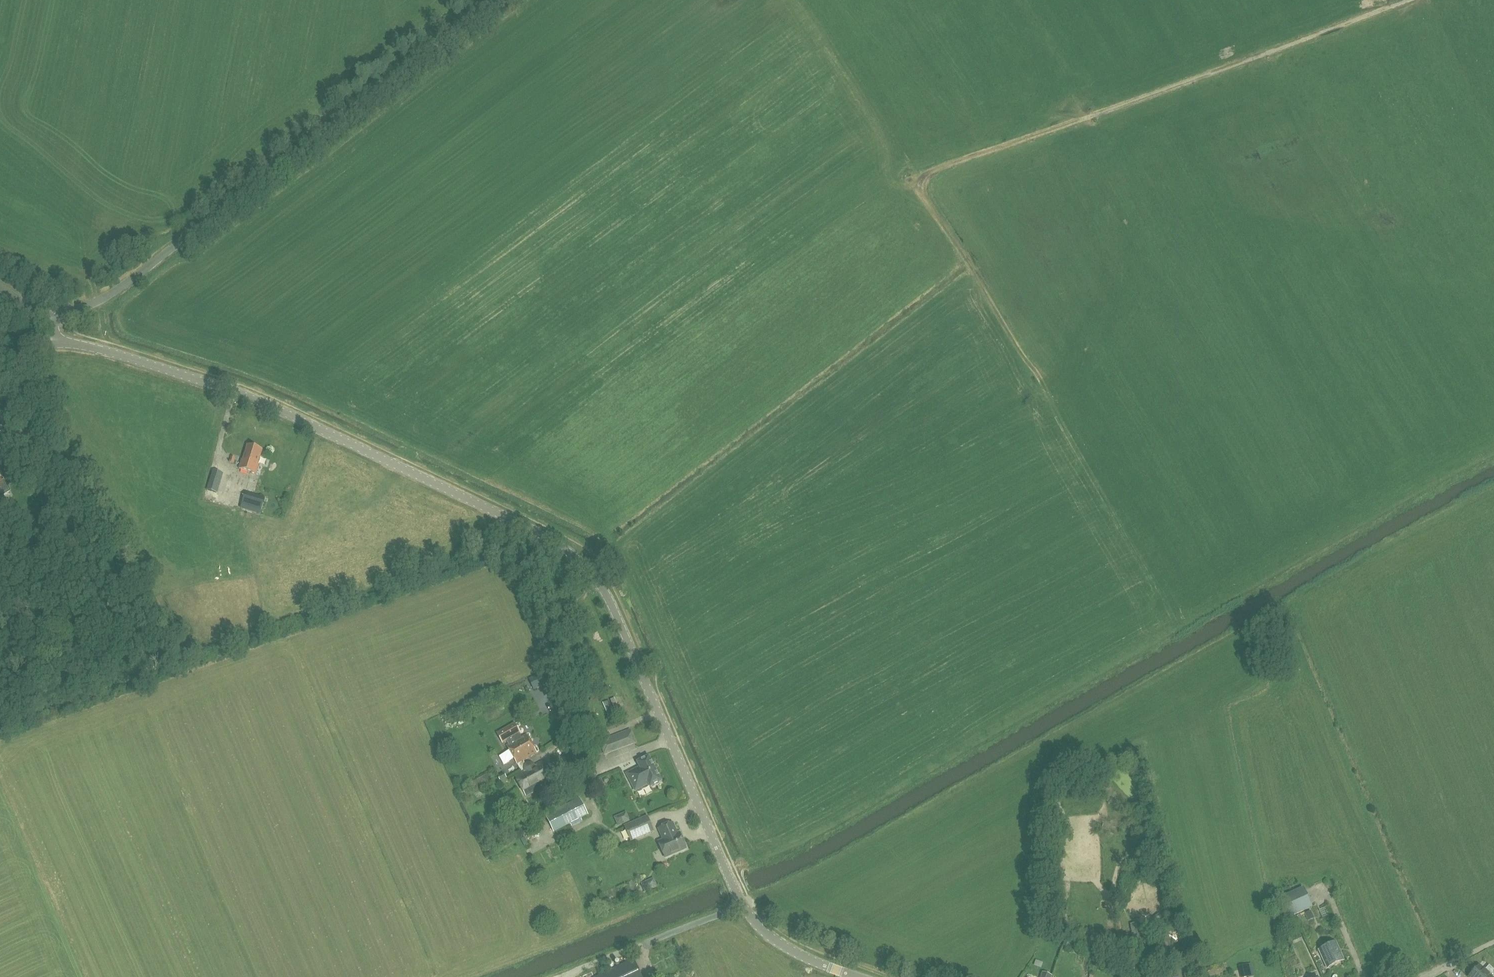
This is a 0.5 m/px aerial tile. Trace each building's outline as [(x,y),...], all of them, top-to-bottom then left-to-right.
[(10,432),(4,436),(15,452),(21,448),(10,432)] [(258,464),(262,450),(247,446),(243,459),(242,459),(239,469),(256,474),(259,464),(258,464)] [(213,471),(207,490),(217,494),(223,474),(213,471)] [(1,497),(11,491),(4,480),(2,481),(0,478),(0,495),(1,497)] [(241,509),(260,515),(265,497),(246,491),(241,509)] [(534,690),(549,684),(544,672),(529,678),(534,690)] [(526,734),(520,738),(518,734),(520,732),(515,724),(497,734),(503,744),(507,741),(509,745),(506,746),(517,764),(522,772),(524,771),(524,768),(525,765),(523,760),(537,752),(526,734)] [(635,742),(630,730),(600,742),(605,754),(635,742)] [(570,754),(561,759),(567,769),(574,765),(575,767),(582,764),(575,751),(570,754)] [(650,787),(661,781),(648,757),(638,762),(640,767),(627,774),(635,791),(649,784),(650,787)] [(525,796),(552,781),(541,761),(534,765),(533,764),(532,764),(531,763),(530,763),(529,763),(528,763),(527,763),(526,764),(525,765),(524,768),(524,771),(522,772),(514,776),(525,796)] [(507,778),(504,773),(497,776),(500,782),(507,778)] [(487,774),(469,784),(475,794),(486,788),(484,785),(491,781),(487,774)] [(547,817),(554,832),(587,815),(580,800),(547,817)] [(614,817),(618,826),(630,821),(626,811),(614,817)] [(631,841),(654,831),(647,816),(624,826),(631,841)] [(539,821),(527,831),(532,836),(543,826),(539,821)] [(686,848),(680,833),(678,834),(673,823),(659,829),(663,840),(659,842),(665,857),(686,848)] [(1284,843),(1273,846),(1276,856),(1287,853),(1284,843)] [(654,878),(641,884),(645,893),(658,887),(654,878)] [(1289,918),(1311,907),(1302,887),(1280,897),(1289,918)] [(1288,923),(1282,910),(1276,913),(1281,926),(1288,923)] [(1142,941),(1139,922),(1130,924),(1134,942),(1142,941)] [(1302,937),(1298,929),(1288,933),(1292,941),(1302,937)] [(1344,960),(1336,942),(1318,950),(1326,968),(1344,960)] [(633,960),(597,976),(641,976),(633,960)] [(1468,976),(1493,976),(1493,970),(1489,965),(1485,970),(1480,965),(1468,976)] [(1256,966),(1245,967),(1246,976),(1257,976),(1256,966)]
